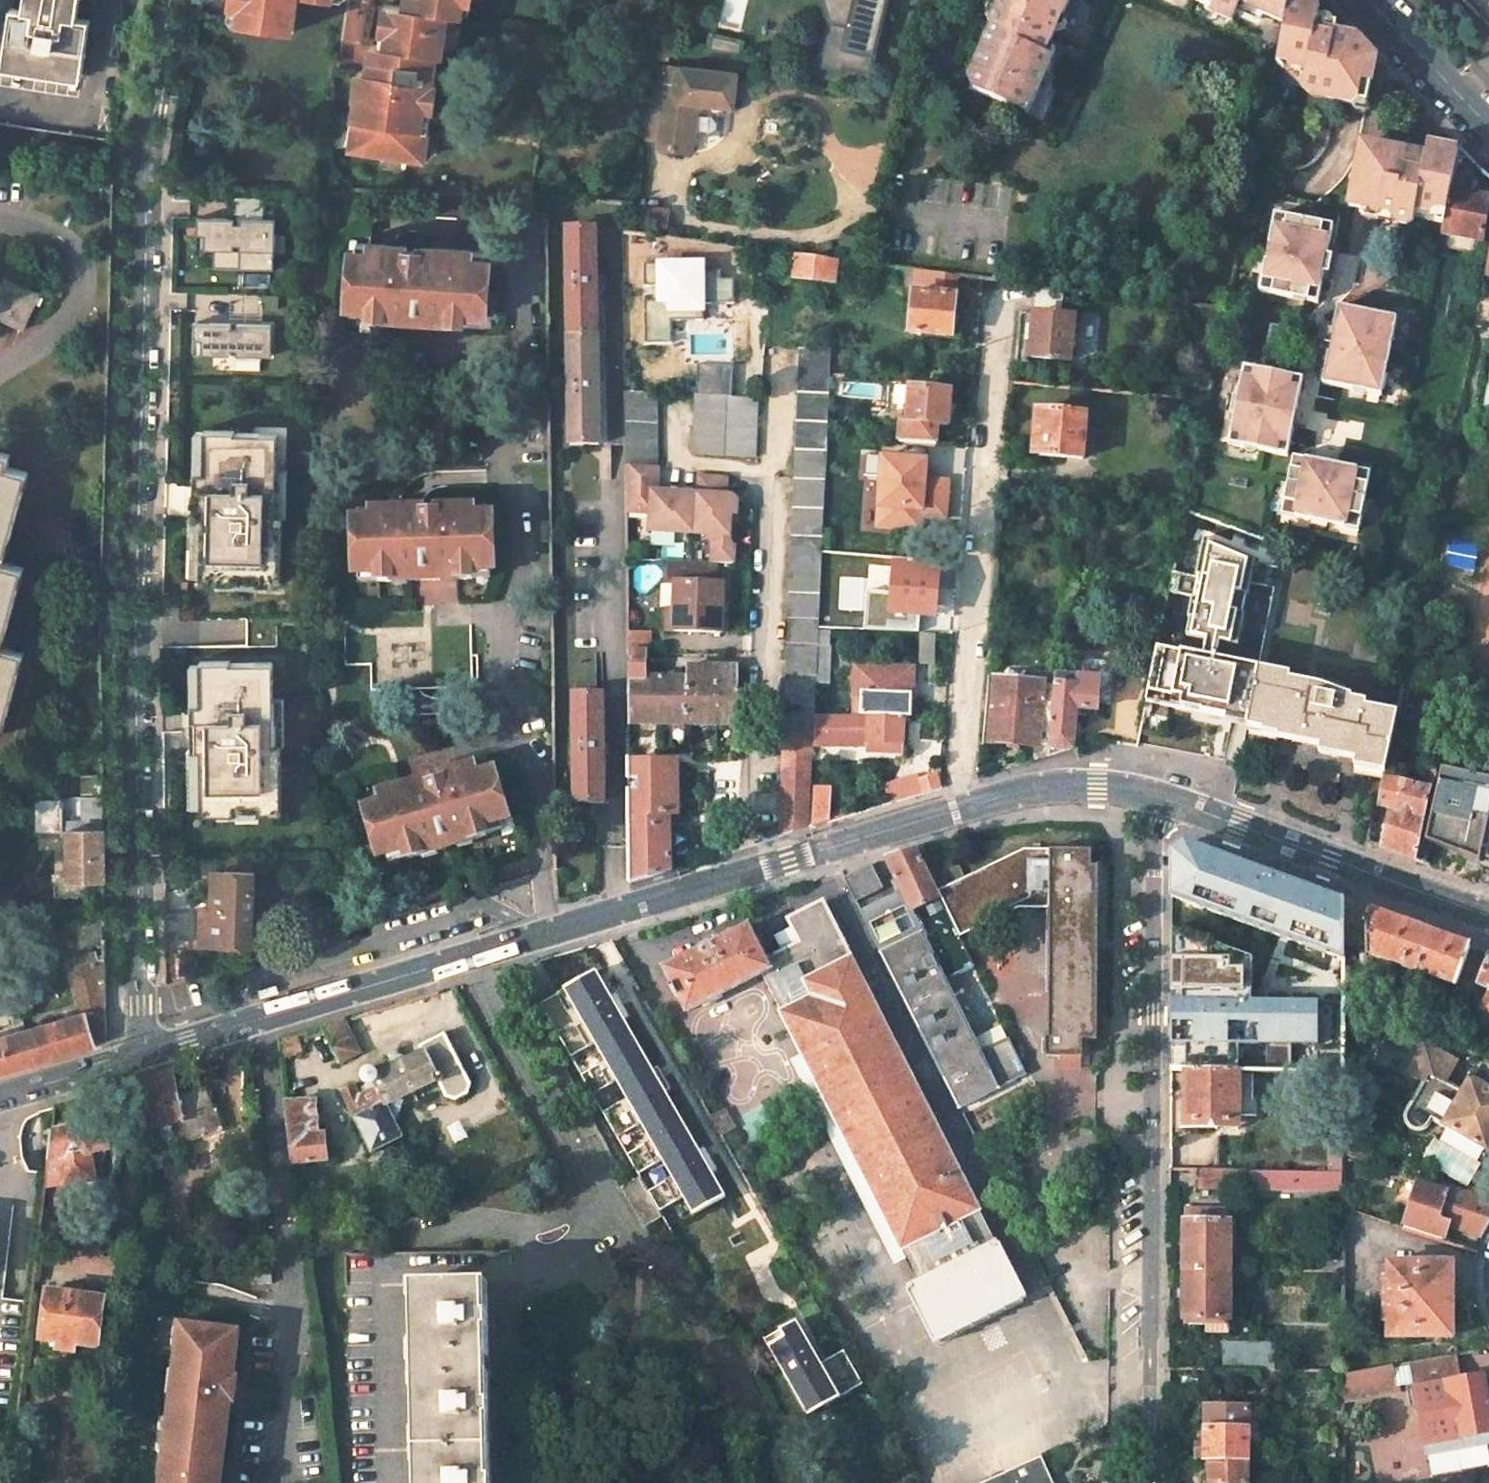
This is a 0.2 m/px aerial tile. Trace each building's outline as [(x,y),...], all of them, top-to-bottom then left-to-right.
[(3,62),(82,74),(90,20),(78,18),(80,0),(25,0),(23,10),(11,8),(3,62)] [(233,17),(238,24),(242,24),(245,7),(241,6),(242,0),(235,0),(233,17)] [(241,6),(245,7),(242,24),(297,32),(301,2),(301,0),(242,0),(241,6)] [(410,7),(444,12),(453,14),(457,14),(458,9),(459,0),(468,1),(468,0),(411,0),(410,7)] [(475,0),(468,0),(468,1),(459,0),(458,9),(474,12),(475,0)] [(871,73),(886,8),(880,7),(881,0),(825,0),(832,23),(822,66),(843,71),(844,66),(871,73)] [(989,24),(990,25),(978,52),(987,57),(979,77),(984,80),(978,92),(1022,112),(1046,57),(1043,55),(1053,31),(1066,0),(999,0),(989,24)] [(1215,6),(1211,13),(1230,21),(1238,4),(1284,24),(1285,24),(1290,0),(1200,0),(1215,6)] [(1376,59),(1369,51),(1362,44),(1357,38),(1336,34),(1337,25),(1333,23),(1332,21),(1329,18),(1324,17),(1320,19),(1319,20),(1317,20),(1320,7),(1301,2),(1301,0),(1290,0),(1285,24),(1282,42),(1279,41),(1276,61),(1290,65),(1294,70),(1305,72),(1302,87),(1318,91),(1327,101),(1349,105),(1350,105),(1358,102),(1366,104),(1376,59)] [(1488,23),(1488,0),(1465,0),(1488,23)] [(364,70),(360,99),(369,100),(365,120),(367,121),(364,148),(430,157),(433,129),(427,128),(429,108),(437,109),(439,110),(442,82),(438,82),(442,55),(446,26),(443,26),(444,12),(410,7),(390,4),(387,32),(392,32),(390,47),(385,46),(384,46),(384,51),(384,52),(385,54),(386,55),(387,57),(388,57),(386,73),(373,71),(364,70)] [(448,56),(453,14),(444,12),(443,26),(446,26),(442,55),(448,56)] [(651,61),(665,62),(670,27),(682,29),(683,16),(658,13),(651,61)] [(714,36),(712,50),(726,52),(728,38),(714,36)] [(743,40),(728,38),(726,52),(741,54),(743,40)] [(377,46),(373,71),(386,73),(388,57),(387,57),(386,55),(385,54),(384,52),(384,51),(384,46),(377,46)] [(978,52),(969,73),(979,77),(987,57),(978,52)] [(1276,62),(1302,87),(1305,72),(1294,70),(1290,65),(1276,61),(1276,62)] [(680,69),(656,66),(654,83),(661,83),(673,85),(674,74),(679,74),(680,69)] [(732,107),(735,75),(680,69),(679,74),(674,74),(673,85),(661,83),(656,144),(655,149),(693,154),(698,115),(700,117),(702,117),(707,115),(709,112),(709,108),(706,105),(732,107)] [(967,77),(973,90),(978,92),(984,80),(979,77),(969,73),(967,77)] [(649,82),(642,142),(656,144),(661,83),(654,83),(649,82)] [(359,120),(357,140),(363,148),(364,148),(367,121),(365,120),(369,100),(360,99),(357,119),(359,120)] [(433,129),(437,109),(429,108),(427,128),(433,129)] [(1373,146),(1364,144),(1352,209),(1360,211),(1397,218),(1399,222),(1414,225),(1417,222),(1418,217),(1432,220),(1440,215),(1447,216),(1451,197),(1460,153),(1431,147),(1428,162),(1427,161),(1424,157),(1420,155),(1415,155),(1410,157),(1410,158),(1408,158),(1409,154),(1373,146)] [(264,218),(264,197),(233,197),(233,217),(234,217),(233,222),(240,222),(240,217),(264,218)] [(1451,197),(1447,216),(1445,228),(1442,241),(1482,249),(1488,211),(1488,204),(1451,197)] [(1334,226),(1276,214),(1260,290),(1319,302),(1334,226)] [(1440,215),(1432,220),(1418,217),(1417,222),(1445,228),(1447,216),(1440,215)] [(238,266),(273,267),(275,218),(264,218),(240,217),(240,222),(233,222),(234,217),(233,217),(197,216),(196,247),(233,249),(233,244),(239,244),(238,266)] [(564,230),(567,339),(596,339),(595,229),(564,230)] [(402,315),(430,318),(462,320),(462,311),(484,314),(488,260),(484,259),(485,251),(419,246),(419,250),(407,249),(407,245),(388,244),(369,242),(356,240),(356,249),(353,249),(349,302),(370,304),(370,313),(402,315)] [(1440,254),(1480,260),(1482,249),(1442,241),(1440,254)] [(834,260),(792,254),(789,278),(819,282),(832,283),(834,260)] [(702,264),(646,265),(646,341),(671,341),(673,323),(705,322),(706,306),(735,304),(733,279),(719,278),(719,272),(703,272),(702,264)] [(957,276),(916,270),(914,292),(956,296),(957,276)] [(24,330),(41,293),(4,276),(0,287),(0,319),(24,330)] [(1062,289),(1038,286),(1035,312),(1060,314),(1062,289)] [(956,296),(914,292),(910,333),(952,337),(956,296)] [(262,322),(263,302),(232,301),(231,322),(232,327),(237,326),(238,322),(262,322)] [(1338,305),(1323,383),(1354,389),(1356,393),(1359,394),(1364,394),(1367,392),(1383,394),(1398,317),(1383,314),(1382,312),(1376,309),(1372,308),(1371,309),(1369,309),(1368,310),(1366,311),(1338,305)] [(1060,314),(1035,312),(1033,339),(1031,357),(1070,360),(1075,316),(1060,314)] [(271,354),(273,323),(262,322),(238,322),(237,326),(232,327),(231,322),(195,321),(194,352),(231,354),(231,349),(237,349),(237,354),(271,354)] [(567,339),(568,448),(598,447),(596,339),(567,339)] [(799,377),(829,378),(830,372),(831,350),(800,349),(799,377)] [(1288,455),(1303,378),(1273,371),(1271,368),(1268,367),(1263,367),(1259,369),(1245,366),(1228,444),(1245,447),(1248,450),(1251,452),(1256,452),(1259,450),(1288,455)] [(829,378),(799,377),(799,392),(829,393),(829,378)] [(908,412),(908,422),(901,421),(899,441),(936,444),(938,424),(948,425),(951,390),(911,386),(908,412)] [(625,391),(626,465),(658,466),(658,393),(625,391)] [(829,393),(799,392),(795,478),(825,479),(827,438),(829,393)] [(724,455),(727,397),(696,395),(694,454),(724,455)] [(727,397),(724,455),(756,457),(758,399),(727,397)] [(1086,414),(1037,410),(1035,429),(1042,429),(1040,455),(1083,459),(1086,414)] [(251,434),(251,432),(231,433),(231,443),(251,443),(251,434)] [(274,514),(273,434),(251,434),(251,443),(231,443),(231,433),(201,433),(201,436),(203,577),(203,583),(220,584),(220,583),(236,583),(236,576),(260,575),(260,584),(283,584),(282,514),(274,514)] [(191,577),(203,577),(201,436),(192,436),(194,520),(190,520),(191,577)] [(5,552),(27,473),(6,467),(10,455),(0,453),(0,551),(5,552)] [(930,456),(882,453),(877,528),(921,531),(922,518),(948,520),(951,480),(929,479),(930,456)] [(1282,514),(1359,529),(1363,512),(1365,511),(1368,507),(1368,502),(1366,500),(1365,498),(1372,471),(1293,456),(1288,485),(1284,486),(1283,489),(1282,491),(1282,494),(1283,496),(1285,499),(1282,514)] [(694,534),(696,493),(656,490),(658,466),(626,465),(626,514),(650,514),(650,531),(694,534)] [(739,514),(740,501),(736,496),(729,495),(731,476),(697,474),(696,493),(694,534),(705,535),(711,544),(709,562),(718,563),(736,563),(737,548),(733,543),(734,525),(734,513),(735,513),(739,514)] [(795,478),(784,735),(811,737),(813,737),(815,678),(818,631),(818,628),(825,479),(795,478)] [(379,580),(472,578),(472,569),(493,569),(490,516),(487,516),(487,508),(438,509),(438,513),(424,514),(424,509),(359,511),(360,520),(356,520),(359,572),(379,571),(379,580)] [(551,542),(550,521),(540,522),(540,542),(551,542)] [(1185,708),(1249,721),(1259,667),(1214,658),(1217,641),(1239,646),(1246,613),(1243,612),(1247,594),(1249,594),(1252,582),(1275,587),(1279,569),(1257,565),(1257,561),(1204,537),(1197,573),(1173,569),(1169,591),(1193,596),(1189,616),(1191,617),(1187,635),(1208,639),(1204,656),(1157,647),(1146,701),(1184,709),(1185,708)] [(2,647),(23,568),(2,562),(5,552),(0,551),(0,646),(2,647)] [(709,562),(672,561),(671,583),(678,583),(677,609),(669,608),(669,631),(724,633),(726,584),(717,583),(718,563),(709,562)] [(940,571),(896,567),(892,613),(936,617),(940,571)] [(260,584),(260,575),(236,576),(236,583),(220,583),(220,584),(260,584)] [(1450,590),(1436,585),(1433,593),(1447,598),(1450,590)] [(648,654),(648,631),(643,631),(643,641),(627,641),(627,651),(646,651),(646,653),(646,654),(648,654)] [(830,631),(820,631),(820,645),(830,645),(830,631)] [(920,665),(937,665),(937,633),(920,632),(920,665)] [(818,684),(831,684),(832,645),(830,645),(820,645),(818,684)] [(1,735),(24,653),(2,647),(0,646),(0,735),(1,735)] [(688,677),(646,677),(646,654),(646,653),(646,651),(627,651),(627,652),(628,724),(739,725),(738,665),(687,666),(688,677)] [(249,665),(249,663),(229,664),(229,674),(249,674),(249,665)] [(272,698),(271,664),(249,665),(249,674),(229,674),(229,664),(199,664),(199,667),(201,808),(201,814),(218,813),(218,812),(234,812),(234,805),(259,804),(259,813),(282,812),(281,744),(273,744),(272,698)] [(189,808),(201,808),(199,667),(190,667),(191,751),(187,751),(189,808)] [(912,717),(912,693),(913,668),(855,667),(854,693),(862,693),(861,715),(905,717),(912,717)] [(1259,667),(1249,721),(1248,727),(1262,730),(1262,732),(1277,735),(1278,738),(1320,746),(1319,752),(1355,760),(1355,766),(1384,772),(1397,712),(1366,706),(1367,701),(1352,698),(1352,696),(1321,685),(1291,678),(1292,674),(1259,667)] [(1099,677),(1056,674),(1056,682),(1049,756),(1074,748),(1078,708),(1096,710),(1099,677)] [(1056,682),(995,677),(989,742),(1035,746),(1034,760),(1049,756),(1056,682)] [(573,695),(575,805),(604,805),(603,695),(573,695)] [(285,744),(283,697),(272,698),(273,744),(281,744),(285,744)] [(869,752),(904,753),(905,717),(861,715),(816,714),(816,745),(869,746),(869,752)] [(811,737),(784,735),(781,826),(779,837),(808,829),(811,737)] [(677,761),(628,761),(629,814),(670,814),(678,814),(677,761)] [(1439,763),(1430,762),(1425,787),(1433,788),(1439,763)] [(443,780),(430,784),(430,780),(382,794),(385,804),(368,809),(381,855),(388,853),(405,849),(408,858),(447,846),(486,834),(483,825),(502,819),(507,818),(493,772),(476,776),(473,767),(442,777),(443,780)] [(1441,769),(1427,843),(1477,861),(1482,863),(1481,849),(1488,851),(1488,779),(1441,769)] [(82,775),(82,793),(103,792),(103,774),(82,775)] [(936,775),(919,779),(924,793),(940,789),(936,775)] [(1425,787),(1385,778),(1381,807),(1390,812),(1381,847),(1401,854),(1418,861),(1427,817),(1433,788),(1425,787)] [(921,784),(898,791),(900,800),(924,793),(921,784)] [(830,794),(815,793),(814,827),(829,822),(830,794)] [(104,877),(103,830),(103,796),(83,797),(83,828),(64,828),(64,797),(36,797),(36,830),(70,830),(70,877),(104,877)] [(259,813),(259,804),(234,805),(234,812),(218,812),(218,813),(259,813)] [(670,814),(629,814),(629,883),(670,871),(670,825),(670,814)] [(781,826),(766,828),(768,841),(779,837),(781,826)] [(1345,948),(1345,901),(1310,888),(1227,858),(1193,846),(1185,843),(1172,852),(1172,897),(1344,959),(1345,948)] [(974,968),(960,936),(938,891),(929,876),(917,849),(885,858),(913,913),(918,922),(901,930),(897,921),(892,911),(868,924),(961,1107),(1026,1074),(1009,1040),(980,1054),(944,983),(974,968)] [(1050,907),(1051,850),(1025,849),(965,879),(938,891),(960,936),(1019,907),(1050,907)] [(1091,866),(1091,850),(1051,850),(1050,907),(1050,1037),(1046,1037),(1046,1056),(1062,1056),(1080,1056),(1082,1056),(1083,1039),(1097,1039),(1097,906),(1098,866),(1091,866)] [(965,879),(957,862),(945,867),(929,876),(938,891),(965,879)] [(876,889),(865,869),(845,879),(855,900),(876,889)] [(251,944),(255,872),(224,870),(224,871),(214,871),(212,906),(203,906),(201,941),(251,944)] [(1366,946),(1366,909),(1355,905),(1345,901),(1345,948),(1366,946)] [(979,1210),(823,902),(789,919),(801,943),(767,960),(771,969),(762,974),(900,1251),(909,1246),(927,1280),(911,1289),(940,1343),(1023,1300),(977,1212),(979,1210)] [(1457,985),(1471,947),(1420,929),(1366,909),(1366,946),(1366,953),(1402,969),(1401,971),(1419,978),(1421,972),(1457,985)] [(762,949),(749,925),(665,968),(673,985),(670,986),(676,997),(679,996),(687,1012),(762,974),(771,969),(767,960),(762,949)] [(1172,929),(1172,961),(1172,992),(1185,992),(1185,1003),(1172,1003),(1172,1043),(1186,1043),(1186,1068),(1237,1067),(1236,1044),(1333,1046),(1332,1003),(1214,1004),(1213,995),(1250,994),(1250,973),(1235,971),(1236,953),(1172,929)] [(85,1012),(94,1044),(106,1040),(105,994),(104,959),(98,961),(95,952),(75,958),(78,967),(71,969),(85,1012)] [(1410,1002),(1419,978),(1401,971),(1402,969),(1366,953),(1366,972),(1367,984),(1410,1002)] [(1478,984),(1478,985),(1486,988),(1488,989),(1488,955),(1478,984)] [(613,999),(597,972),(541,1004),(557,1033),(580,1020),(590,1037),(567,1050),(591,1091),(613,1078),(623,1095),(601,1108),(627,1154),(650,1141),(660,1158),(637,1171),(660,1211),(684,1197),(694,1215),(727,1196),(713,1173),(706,1177),(694,1156),(701,1152),(667,1092),(660,1096),(648,1075),(655,1071),(625,1020),(618,1024),(606,1003),(613,999)] [(1344,972),(1344,1003),(1366,1004),(1367,984),(1366,972),(1344,972)] [(1486,988),(1483,993),(1488,995),(1485,1003),(1476,999),(1463,1023),(1488,1034),(1488,989),(1486,988)] [(1476,999),(1455,990),(1445,1015),(1463,1023),(1476,999)] [(617,996),(613,999),(606,1003),(618,1024),(625,1020),(630,1017),(617,996)] [(26,1030),(35,1061),(69,1051),(94,1044),(85,1012),(26,1030)] [(322,1027),(340,1063),(360,1053),(344,1020),(322,1027)] [(580,1020),(557,1033),(567,1050),(590,1037),(580,1020)] [(5,1070),(35,1061),(26,1030),(0,1038),(0,1072),(5,1070)] [(437,1079),(446,1097),(456,1101),(469,1094),(471,1084),(445,1033),(420,1046),(423,1053),(437,1079)] [(1425,1080),(1407,1110),(1406,1114),(1406,1120),(1409,1125),(1413,1128),(1418,1129),(1422,1129),(1423,1128),(1424,1128),(1429,1124),(1432,1118),(1488,1151),(1488,1149),(1488,1088),(1482,1084),(1486,1077),(1472,1069),(1467,1077),(1469,1078),(1462,1091),(1446,1082),(1458,1061),(1423,1041),(1408,1072),(1425,1080)] [(399,1099),(437,1079),(423,1053),(407,1061),(406,1057),(401,1056),(390,1061),(389,1065),(390,1069),(378,1075),(376,1072),(374,1071),(369,1071),(367,1072),(364,1076),(363,1078),(364,1082),(366,1084),(356,1090),(354,1086),(343,1091),(372,1152),(402,1137),(392,1118),(394,1117),(396,1115),(399,1111),(400,1104),(399,1099)] [(1080,1056),(1062,1056),(1062,1067),(1080,1067),(1080,1056)] [(659,1069),(655,1071),(648,1075),(660,1096),(667,1092),(671,1089),(659,1069)] [(1238,1122),(1238,1071),(1186,1070),(1185,1121),(1238,1122)] [(141,1081),(147,1132),(172,1124),(179,1144),(223,1130),(216,1108),(214,1109),(206,1087),(189,1093),(188,1091),(179,1094),(175,1071),(141,1081)] [(613,1078),(591,1091),(601,1108),(623,1095),(613,1078)] [(288,1102),(292,1138),(319,1135),(316,1101),(288,1102)] [(723,1111),(712,1118),(722,1136),(734,1128),(723,1111)] [(53,1130),(50,1159),(58,1157),(62,1186),(98,1177),(95,1154),(109,1149),(105,1122),(85,1125),(84,1123),(53,1130)] [(1370,1160),(1376,1142),(1344,1133),(1343,1152),(1370,1160)] [(292,1138),(294,1162),(327,1160),(325,1135),(319,1135),(292,1138)] [(660,1158),(650,1141),(627,1154),(637,1171),(660,1158)] [(705,1149),(701,1152),(694,1156),(706,1177),(713,1173),(718,1170),(705,1149)] [(1343,1190),(1344,1172),(1197,1169),(1196,1188),(1343,1190)] [(1480,1175),(1474,1195),(1488,1200),(1488,1178),(1480,1175)] [(1488,1221),(1488,1200),(1474,1195),(1445,1185),(1420,1176),(1400,1225),(1439,1238),(1446,1221),(1480,1236),(1485,1227),(1488,1221)] [(663,1215),(641,1178),(622,1188),(625,1192),(641,1219),(645,1226),(663,1215)] [(1230,1270),(1230,1222),(1229,1222),(1229,1216),(1224,1208),(1185,1208),(1185,1221),(1184,1269),(1230,1270)] [(1446,1336),(1446,1262),(1380,1262),(1380,1306),(1389,1307),(1389,1337),(1446,1336)] [(1230,1319),(1230,1270),(1184,1269),(1184,1318),(1230,1319)] [(272,1270),(249,1271),(250,1284),(273,1283),(272,1270)] [(416,1482),(492,1482),(488,1282),(412,1284),(416,1482)] [(48,1302),(43,1340),(60,1343),(59,1350),(75,1352),(76,1345),(98,1348),(103,1309),(48,1302)] [(177,1469),(170,1474),(169,1482),(221,1482),(231,1395),(233,1376),(238,1331),(223,1329),(193,1324),(191,1340),(185,1345),(182,1372),(187,1378),(186,1388),(180,1392),(177,1420),(181,1426),(177,1469)] [(1273,1370),(1274,1343),(1224,1342),(1224,1369),(1273,1370)] [(816,1353),(783,1371),(815,1429),(871,1398),(862,1383),(839,1395),(816,1353)] [(1463,1380),(1458,1354),(1449,1356),(1454,1382),(1463,1380)] [(1471,1445),(1488,1441),(1488,1412),(1482,1376),(1463,1380),(1454,1382),(1449,1356),(1412,1363),(1415,1383),(1416,1388),(1426,1443),(1460,1437),(1461,1447),(1471,1445)] [(1412,1363),(1393,1366),(1343,1375),(1343,1392),(1343,1402),(1399,1391),(1399,1386),(1415,1383),(1412,1363)] [(1248,1456),(1249,1406),(1228,1406),(1228,1404),(1214,1404),(1214,1406),(1206,1406),(1205,1456),(1209,1455),(1248,1456)] [(1460,1437),(1426,1443),(1429,1457),(1462,1451),(1460,1437)] [(1248,1456),(1209,1455),(1209,1475),(1210,1474),(1210,1482),(1247,1482),(1248,1456)] [(1043,1456),(982,1482),(1055,1482),(1043,1456)]
